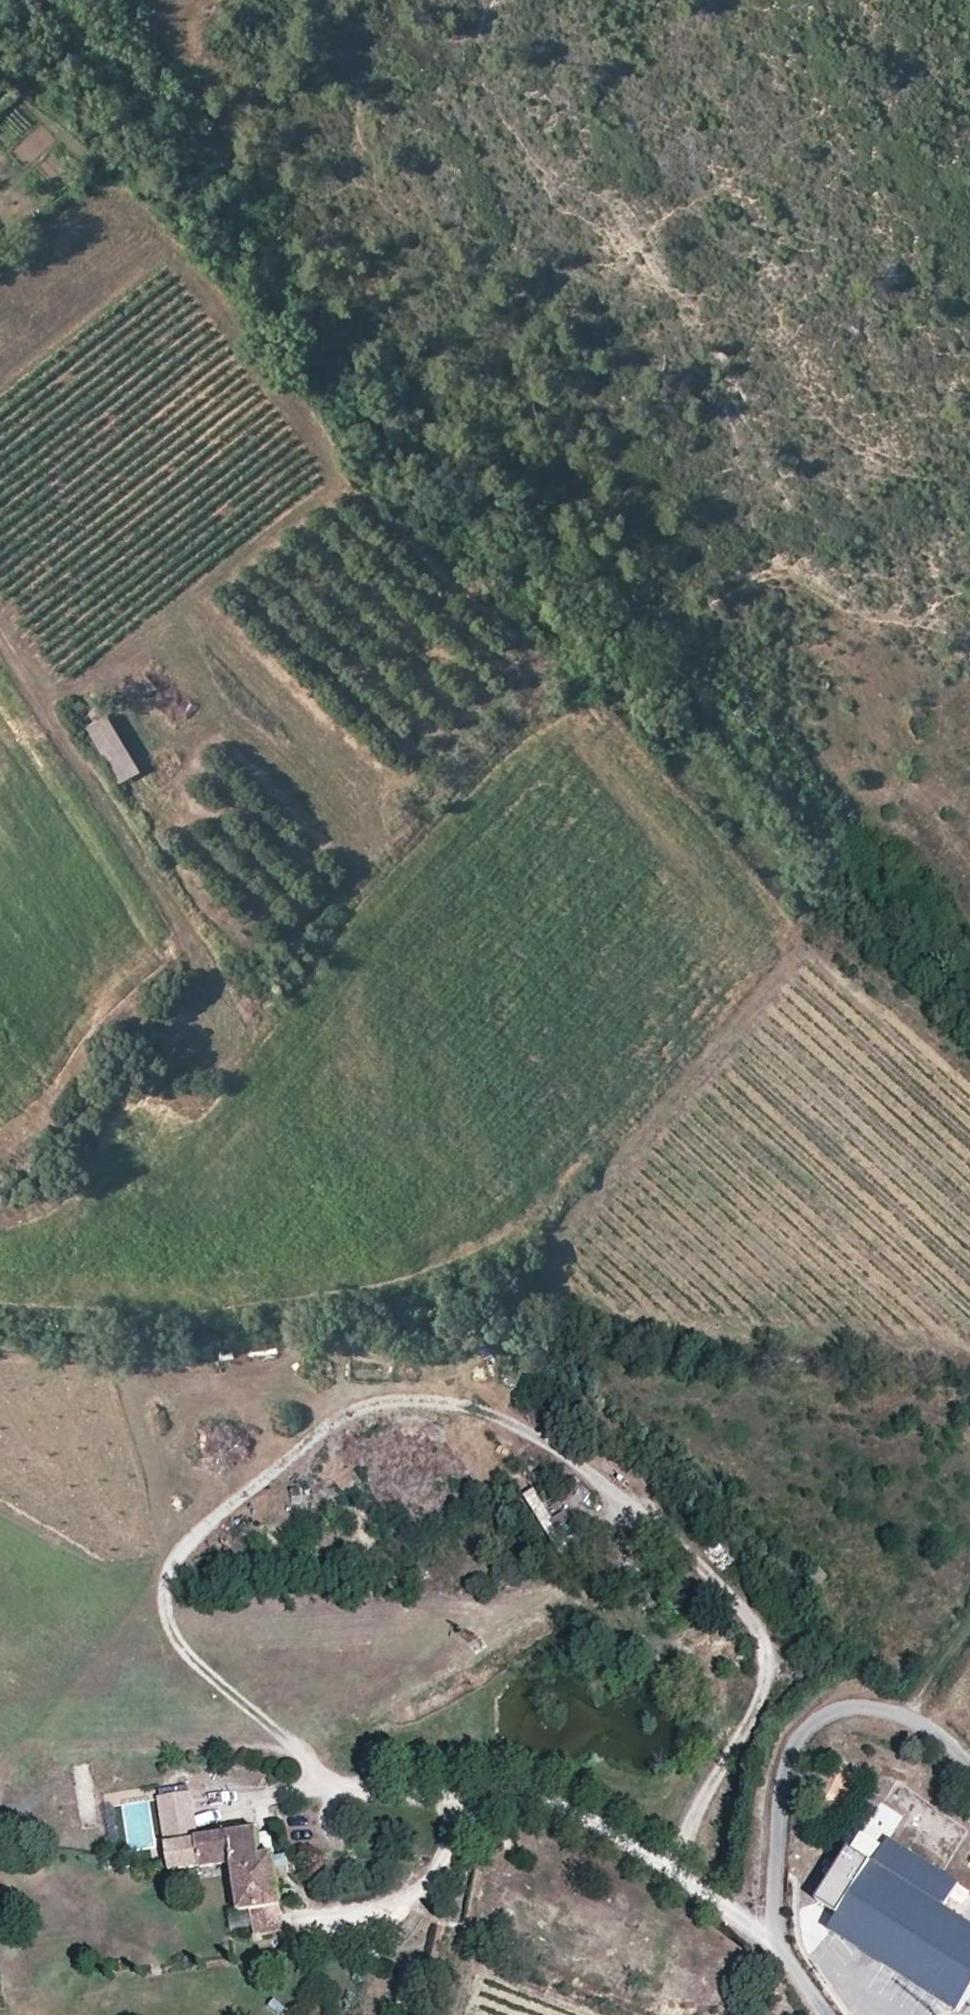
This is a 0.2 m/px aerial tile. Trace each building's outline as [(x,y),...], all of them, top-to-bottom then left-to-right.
[(105,713),(84,724),(115,783),(136,773),(105,713)] [(550,1545),(578,1533),(569,1513),(552,1520),(539,1489),(528,1493),(550,1545)] [(254,1929),(284,1924),(272,1852),(260,1854),(256,1827),(202,1835),(195,1790),(161,1795),(171,1870),(231,1860),(238,1907),(250,1905),(254,1929)] [(945,1907),(960,1883),(890,1839),(874,1864),(833,1930),(962,2011),(969,1997),(969,1923),(945,1907)]
